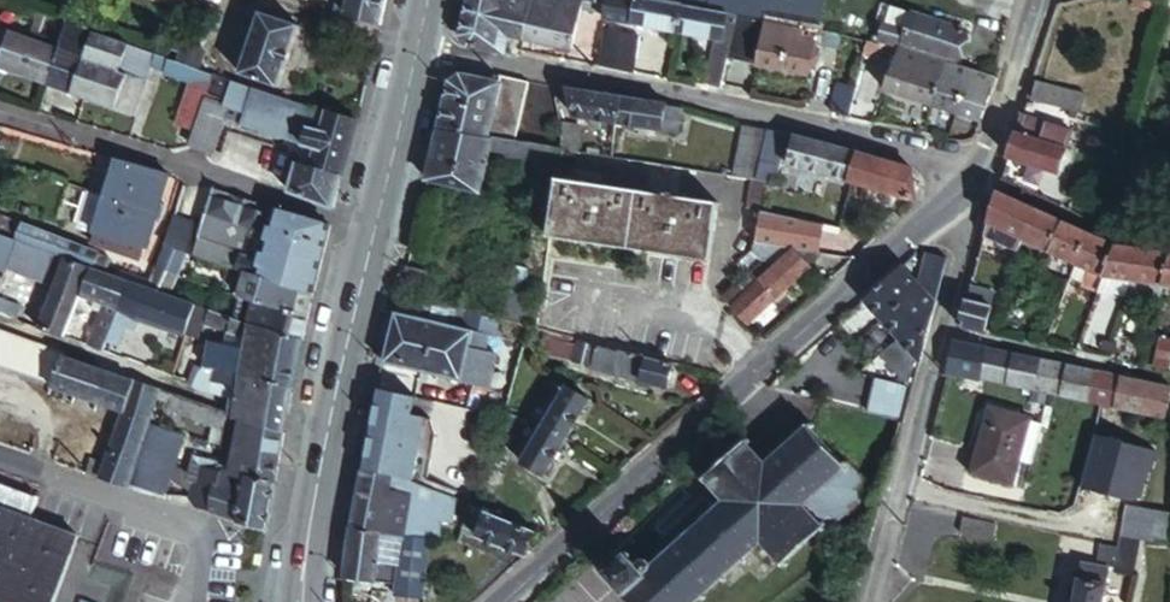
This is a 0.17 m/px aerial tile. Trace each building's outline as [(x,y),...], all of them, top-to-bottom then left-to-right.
[(381,20),(385,0),(348,0),(345,8),(381,20)] [(462,30),(469,40),(500,47),(505,29),(512,0),(469,0),(462,30)] [(505,29),(511,30),(524,33),(532,0),(512,0),(505,29)] [(524,33),(572,42),(582,2),(583,0),(532,0),(524,33)] [(600,6),(609,9),(611,0),(601,0),(600,6)] [(609,9),(607,15),(629,20),(632,0),(611,0),(609,9)] [(675,29),(680,1),(675,0),(632,0),(629,20),(675,29)] [(703,5),(734,10),(765,15),(768,0),(704,0),(703,5)] [(765,15),(791,20),(794,0),(768,0),(765,15)] [(816,25),(820,1),(816,0),(794,0),(791,20),(816,25)] [(889,1),(884,0),(881,0),(876,16),(885,18),(889,1)] [(1160,13),(1163,0),(1131,0),(1130,5),(1160,13)] [(708,36),(700,82),(719,86),(727,53),(734,10),(703,5),(680,1),(675,29),(708,36)] [(948,57),(954,59),(965,25),(925,11),(889,1),(885,18),(880,37),(900,40),(907,43),(923,48),(948,57)] [(37,32),(45,12),(34,8),(27,28),(37,32)] [(301,19),(291,17),(259,9),(244,71),(284,81),(301,19)] [(303,13),(293,10),(291,17),(301,19),(303,13)] [(814,37),(816,25),(791,20),(765,15),(734,10),(727,53),(808,69),(814,37)] [(27,28),(25,33),(9,28),(11,24),(0,20),(0,62),(23,70),(37,32),(27,28)] [(97,31),(85,26),(71,21),(65,35),(92,45),(97,31)] [(837,41),(838,30),(816,25),(814,37),(837,41)] [(179,37),(193,42),(196,30),(182,26),(179,37)] [(605,26),(597,60),(619,64),(633,67),(639,33),(605,26)] [(505,29),(500,47),(508,49),(511,30),(505,29)] [(88,56),(97,59),(103,44),(122,51),(127,41),(97,31),(92,45),(88,56)] [(37,32),(23,70),(30,72),(50,79),(61,47),(64,41),(37,32)] [(873,44),(875,36),(863,33),(861,47),(871,51),(873,44)] [(847,55),(861,47),(855,35),(840,42),(847,55)] [(908,96),(923,48),(907,43),(900,40),(880,37),(875,36),(873,44),(897,49),(885,88),(904,95),(908,96)] [(176,57),(204,67),(210,48),(193,42),(179,37),(175,44),(180,46),(176,57)] [(149,61),(154,62),(157,52),(127,41),(122,51),(118,66),(97,59),(85,92),(131,109),(149,61)] [(103,44),(97,59),(118,66),(122,51),(103,44)] [(61,47),(50,79),(76,89),(88,56),(61,47)] [(931,104),(948,57),(923,48),(908,96),(931,104)] [(157,52),(154,62),(163,66),(161,69),(188,78),(174,121),(191,127),(210,70),(204,67),(176,57),(157,52)] [(76,89),(85,92),(97,59),(88,56),(76,89)] [(954,112),(970,64),(954,59),(948,57),(931,104),(954,112)] [(954,112),(980,120),(997,74),(970,64),(954,112)] [(520,105),(529,75),(498,69),(496,77),(492,99),(520,105)] [(287,189),(332,204),(337,171),(340,172),(355,114),(279,93),(212,71),(190,141),(210,147),(224,103),(243,109),(240,121),(302,140),(287,189)] [(461,71),(450,78),(439,126),(486,134),(492,99),(496,77),(461,71)] [(835,78),(828,109),(847,113),(853,82),(835,78)] [(1079,106),(1083,89),(1038,79),(1033,95),(1079,106)] [(587,114),(591,87),(568,83),(571,113),(587,114)] [(614,118),(620,92),(591,87),(587,114),(614,118)] [(664,102),(665,98),(620,92),(614,118),(658,126),(659,124),(664,102)] [(492,99),(486,134),(494,135),(511,137),(520,105),(492,99)] [(664,102),(659,124),(674,127),(678,105),(664,102)] [(1075,130),(1023,113),(1012,154),(1038,162),(1060,170),(1075,130)] [(524,140),(559,145),(561,138),(560,128),(529,122),(524,140)] [(742,122),(732,172),(752,174),(764,126),(742,122)] [(772,177),(784,129),(765,124),(764,126),(752,174),(768,177),(772,177)] [(486,134),(439,126),(428,179),(482,187),(491,148),(494,135),(486,134)] [(803,164),(811,135),(793,130),(785,159),(803,164)] [(494,135),(491,148),(508,151),(511,137),(494,135)] [(825,169),(831,141),(811,135),(803,164),(816,167),(825,169)] [(511,137),(508,151),(505,165),(532,170),(533,162),(544,164),(547,162),(550,161),(554,158),(556,155),(559,145),(524,140),(511,137)] [(849,176),(858,147),(831,141),(825,169),(849,176)] [(533,162),(532,170),(561,176),(567,147),(559,145),(556,155),(554,158),(550,161),(547,162),(544,164),(533,162)] [(849,176),(914,198),(910,165),(858,147),(849,176)] [(1038,162),(1012,154),(1004,177),(1031,189),(1038,162)] [(118,158),(106,195),(98,224),(104,225),(103,230),(107,232),(105,239),(112,241),(114,234),(142,243),(146,244),(166,172),(118,158)] [(768,177),(752,174),(746,200),(762,204),(764,186),(766,187),(768,177)] [(717,207),(561,176),(550,233),(707,263),(717,207)] [(764,186),(762,204),(761,209),(779,211),(783,189),(766,187),(764,186)] [(261,256),(274,207),(210,188),(199,224),(202,225),(198,237),(261,256)] [(1026,234),(1038,207),(998,190),(991,219),(1026,234)] [(79,227),(96,230),(97,228),(98,224),(106,195),(90,192),(79,227)] [(823,199),(820,217),(837,220),(842,202),(823,199)] [(257,270),(313,288),(328,221),(274,207),(261,256),(257,270)] [(1080,258),(1091,230),(1038,207),(1026,234),(1029,236),(1078,257),(1080,258)] [(779,211),(761,209),(757,239),(795,247),(802,248),(816,250),(820,217),(794,213),(779,211)] [(185,249),(252,269),(257,270),(261,256),(198,237),(202,225),(199,224),(172,215),(163,241),(185,249)] [(10,237),(35,246),(49,251),(62,255),(86,264),(106,271),(111,256),(0,217),(0,233),(10,237)] [(1021,248),(1026,234),(991,219),(986,233),(1021,248)] [(107,232),(103,230),(97,228),(96,230),(93,243),(137,257),(142,243),(114,234),(112,241),(105,239),(107,232)] [(1106,269),(1118,241),(1091,230),(1080,258),(1090,262),(1106,269)] [(10,237),(0,233),(0,266),(10,237)] [(0,266),(0,311),(9,315),(35,246),(10,237),(0,266)] [(762,278),(776,293),(803,267),(808,263),(798,252),(802,248),(795,247),(757,239),(753,247),(753,249),(764,261),(754,269),(762,278)] [(156,263),(178,270),(185,249),(163,241),(156,263)] [(1106,269),(1100,287),(1128,292),(1128,291),(1133,273),(1137,274),(1142,247),(1118,241),(1106,269)] [(1128,291),(1128,292),(1159,297),(1162,283),(1164,278),(1165,275),(1169,250),(1142,247),(1137,274),(1133,273),(1128,291)] [(798,252),(808,263),(821,251),(816,250),(802,248),(798,252)] [(764,261),(753,249),(745,255),(738,262),(749,275),(754,269),(764,261)] [(927,287),(936,299),(947,256),(927,250),(920,280),(927,287)] [(53,261),(59,262),(62,255),(49,251),(47,256),(53,261)] [(37,324),(62,332),(77,291),(86,264),(62,255),(59,262),(37,324)] [(1078,257),(1073,272),(1084,277),(1090,262),(1080,258),(1078,257)] [(920,280),(904,262),(865,298),(889,325),(927,287),(920,280)] [(1106,269),(1090,262),(1084,277),(1083,279),(1100,287),(1106,269)] [(153,271),(149,286),(171,293),(178,270),(156,263),(153,271)] [(102,299),(114,304),(122,277),(106,271),(86,264),(77,291),(102,299)] [(261,296),(307,311),(310,297),(313,288),(257,270),(252,269),(245,292),(261,296)] [(754,269),(749,275),(740,282),(747,292),(762,278),(754,269)] [(134,315),(183,330),(192,300),(171,293),(149,286),(122,277),(114,304),(109,317),(101,338),(112,342),(118,323),(130,326),(134,315)] [(747,292),(736,303),(748,319),(776,293),(762,278),(747,292)] [(747,292),(740,282),(726,295),(734,304),(736,303),(747,292)] [(889,325),(920,360),(936,299),(927,287),(889,325)] [(486,311),(400,288),(384,358),(461,378),(488,384),(495,353),(484,350),(489,333),(495,334),(500,314),(486,311)] [(253,320),(301,337),(307,311),(261,296),(253,320)] [(991,304),(969,298),(962,323),(984,328),(991,304)] [(102,299),(98,313),(109,317),(114,304),(102,299)] [(192,300),(183,330),(201,337),(207,320),(211,307),(192,300)] [(251,347),(294,362),(301,337),(253,320),(211,307),(207,320),(230,329),(227,339),(251,347)] [(86,342),(99,347),(101,338),(109,317),(98,313),(86,342)] [(63,349),(57,347),(0,326),(0,360),(52,379),(61,354),(63,349)] [(598,341),(550,327),(545,349),(593,362),(598,341)] [(1169,366),(1169,335),(1163,334),(1157,364),(1169,366)] [(251,347),(227,339),(215,335),(207,362),(245,369),(251,347)] [(598,341),(593,362),(592,365),(616,372),(622,347),(598,341)] [(992,349),(957,341),(949,371),(986,378),(992,349)] [(245,369),(290,384),(294,362),(251,347),(245,369)] [(622,347),(616,372),(665,384),(673,360),(622,347)] [(992,349),(986,378),(1011,383),(1017,354),(1002,351),(992,349)] [(74,391),(84,363),(61,354),(52,379),(50,383),(74,391)] [(1017,354),(1011,383),(1039,388),(1045,359),(1017,354)] [(1045,359),(1039,388),(1065,394),(1071,364),(1048,359),(1045,359)] [(245,369),(207,362),(206,364),(218,368),(243,376),(245,369)] [(98,399),(108,372),(84,363),(74,391),(98,399)] [(192,382),(238,398),(241,387),(233,385),(215,378),(218,368),(206,364),(203,364),(196,368),(192,382)] [(1071,364),(1065,394),(1094,400),(1099,369),(1094,368),(1071,364)] [(900,400),(908,402),(917,371),(904,367),(895,398),(900,400)] [(233,385),(241,387),(243,376),(218,368),(215,378),(233,385)] [(242,412),(282,426),(285,413),(290,384),(245,369),(243,376),(241,387),(238,398),(235,411),(242,412)] [(1099,369),(1094,400),(1119,405),(1126,375),(1099,369)] [(98,399),(122,407),(129,380),(108,372),(98,399)] [(100,473),(124,482),(131,460),(147,414),(153,393),(156,384),(131,375),(129,380),(122,407),(104,459),(100,473)] [(1126,375),(1119,405),(1148,412),(1154,382),(1141,378),(1126,375)] [(875,400),(880,384),(857,378),(852,395),(875,400)] [(547,411),(562,387),(550,380),(536,405),(547,411)] [(1154,382),(1148,412),(1169,416),(1169,413),(1169,385),(1154,382)] [(165,387),(156,384),(153,393),(162,396),(165,387)] [(414,392),(378,384),(362,468),(394,473),(402,475),(414,479),(425,484),(434,430),(430,414),(410,409),(414,392)] [(552,426),(566,434),(587,399),(564,385),(562,387),(547,411),(542,420),(552,426)] [(172,390),(165,387),(162,396),(169,398),(172,390)] [(188,395),(172,390),(169,398),(167,404),(226,423),(222,434),(237,439),(242,412),(235,411),(188,395)] [(897,410),(906,412),(908,402),(900,400),(897,410)] [(536,405),(531,415),(538,417),(542,420),(547,411),(536,405)] [(521,410),(513,406),(511,412),(517,416),(521,410)] [(1012,479),(1029,416),(990,406),(973,468),(1012,479)] [(894,418),(904,420),(906,412),(897,410),(894,418)] [(237,441),(278,455),(282,426),(242,412),(237,439),(237,441)] [(149,467),(142,487),(165,494),(185,427),(154,418),(147,414),(131,460),(149,467)] [(538,417),(531,415),(526,423),(537,429),(542,420),(538,417)] [(542,420),(537,429),(519,457),(543,472),(566,434),(552,426),(542,420)] [(576,577),(578,576),(586,585),(593,592),(590,594),(594,598),(596,596),(601,601),(669,601),(673,598),(676,601),(681,598),(677,594),(691,583),(695,580),(700,586),(697,589),(700,593),(704,590),(707,592),(708,592),(711,589),(708,586),(723,573),(727,576),(731,573),(727,569),(746,553),(753,561),(749,565),(752,569),(757,565),(760,568),(761,568),(764,565),(764,564),(762,561),(797,531),(799,533),(795,537),(798,540),(801,537),(803,539),(805,539),(807,536),(805,534),(821,519),(823,522),(826,519),(824,516),(846,497),(849,499),(852,497),(852,495),(849,493),(852,491),(849,487),(844,490),(817,463),(816,463),(814,465),(785,431),(788,428),(788,427),(784,423),(780,427),(777,424),(773,427),(776,430),(760,443),(757,440),(751,445),(754,448),(740,459),(739,456),(735,459),(722,443),(725,440),(722,437),(718,439),(716,437),(715,437),(712,440),(714,443),(679,472),(677,470),(671,475),(674,477),(670,481),(674,485),(677,482),(691,499),(687,502),(689,504),(678,513),(675,511),(670,516),(672,518),(657,530),(655,528),(652,532),(654,534),(637,548),(635,546),(631,550),(633,553),(623,561),(620,558),(610,558),(608,560),(605,557),(608,554),(604,550),(601,551),(598,548),(594,552),(597,554),(582,567),(579,565),(576,568),(579,571),(574,575),(576,577)] [(1098,432),(1083,485),(1135,499),(1143,496),(1150,469),(1153,470),(1159,449),(1098,432)] [(232,467),(274,481),(278,455),(237,441),(235,446),(232,467)] [(87,453),(82,467),(100,473),(104,459),(87,453)] [(191,496),(196,502),(255,522),(268,525),(274,481),(232,467),(196,457),(188,478),(196,481),(191,496)] [(131,460),(124,482),(142,487),(149,467),(131,460)] [(394,473),(362,468),(351,523),(429,535),(437,537),(440,518),(454,521),(459,497),(425,484),(414,479),(402,475),(394,473)] [(63,542),(16,524),(24,502),(0,494),(0,601),(40,601),(63,542)] [(471,502),(461,529),(474,534),(484,507),(471,502)] [(1159,509),(1129,503),(1115,573),(1134,576),(1142,537),(1154,539),(1154,536),(1159,509)] [(474,534),(523,554),(534,526),(484,507),(474,534)] [(1154,536),(1168,537),(1169,523),(1169,511),(1159,509),(1154,536)] [(994,536),(999,520),(965,512),(961,529),(994,536)] [(429,535),(351,523),(344,575),(399,581),(402,560),(407,561),(425,563),(429,535)] [(1100,546),(1097,564),(1109,567),(1116,568),(1119,550),(1100,546)] [(425,563),(407,561),(404,590),(421,591),(425,563)] [(1107,576),(1109,567),(1097,564),(1082,561),(1074,601),(1102,601),(1107,576)] [(97,597),(64,580),(53,601),(94,601),(97,597)]
